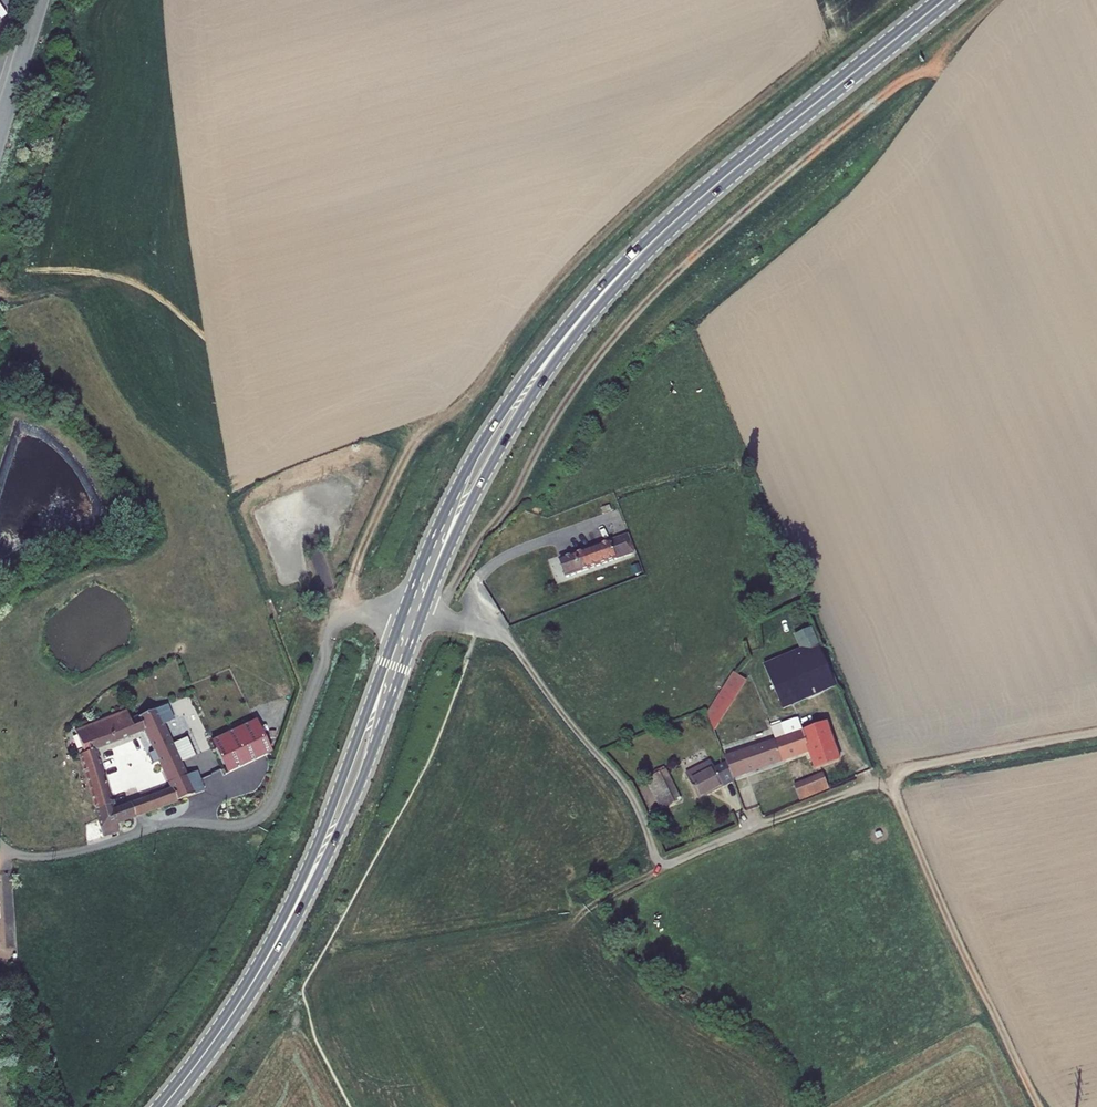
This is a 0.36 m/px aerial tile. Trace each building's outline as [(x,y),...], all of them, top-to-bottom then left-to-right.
[(597,549),(604,566),(641,553),(635,535),(597,549)] [(597,549),(567,559),(574,577),(604,566),(597,549)] [(790,709),(843,686),(826,649),(827,649),(818,628),(802,635),(809,650),(771,666),(790,709)] [(715,714),(721,731),(745,694),(733,686),(715,714)] [(76,750),(103,837),(119,832),(116,823),(135,816),(131,803),(113,810),(95,750),(144,732),(172,788),(142,800),(146,813),(195,795),(195,794),(204,790),(196,771),(186,775),(180,763),(195,756),(187,738),(181,740),(170,719),(173,718),(167,705),(156,711),(155,710),(130,721),(127,711),(75,732),(81,749),(76,750)] [(740,778),(816,751),(822,770),(847,761),(834,723),(809,732),(805,719),(778,727),(783,741),(732,759),(734,763),(740,778)] [(212,741),(227,773),(271,752),(255,720),(212,741)] [(722,769),(718,762),(693,775),(706,799),(736,783),(729,765),(722,769)] [(729,765),(736,783),(741,781),(740,778),(734,763),(729,765)] [(673,769),(654,779),(669,809),(688,800),(673,769)] [(807,800),(836,788),(830,774),(801,786),(807,800)] [(131,803),(135,816),(146,813),(142,800),(131,803)]
